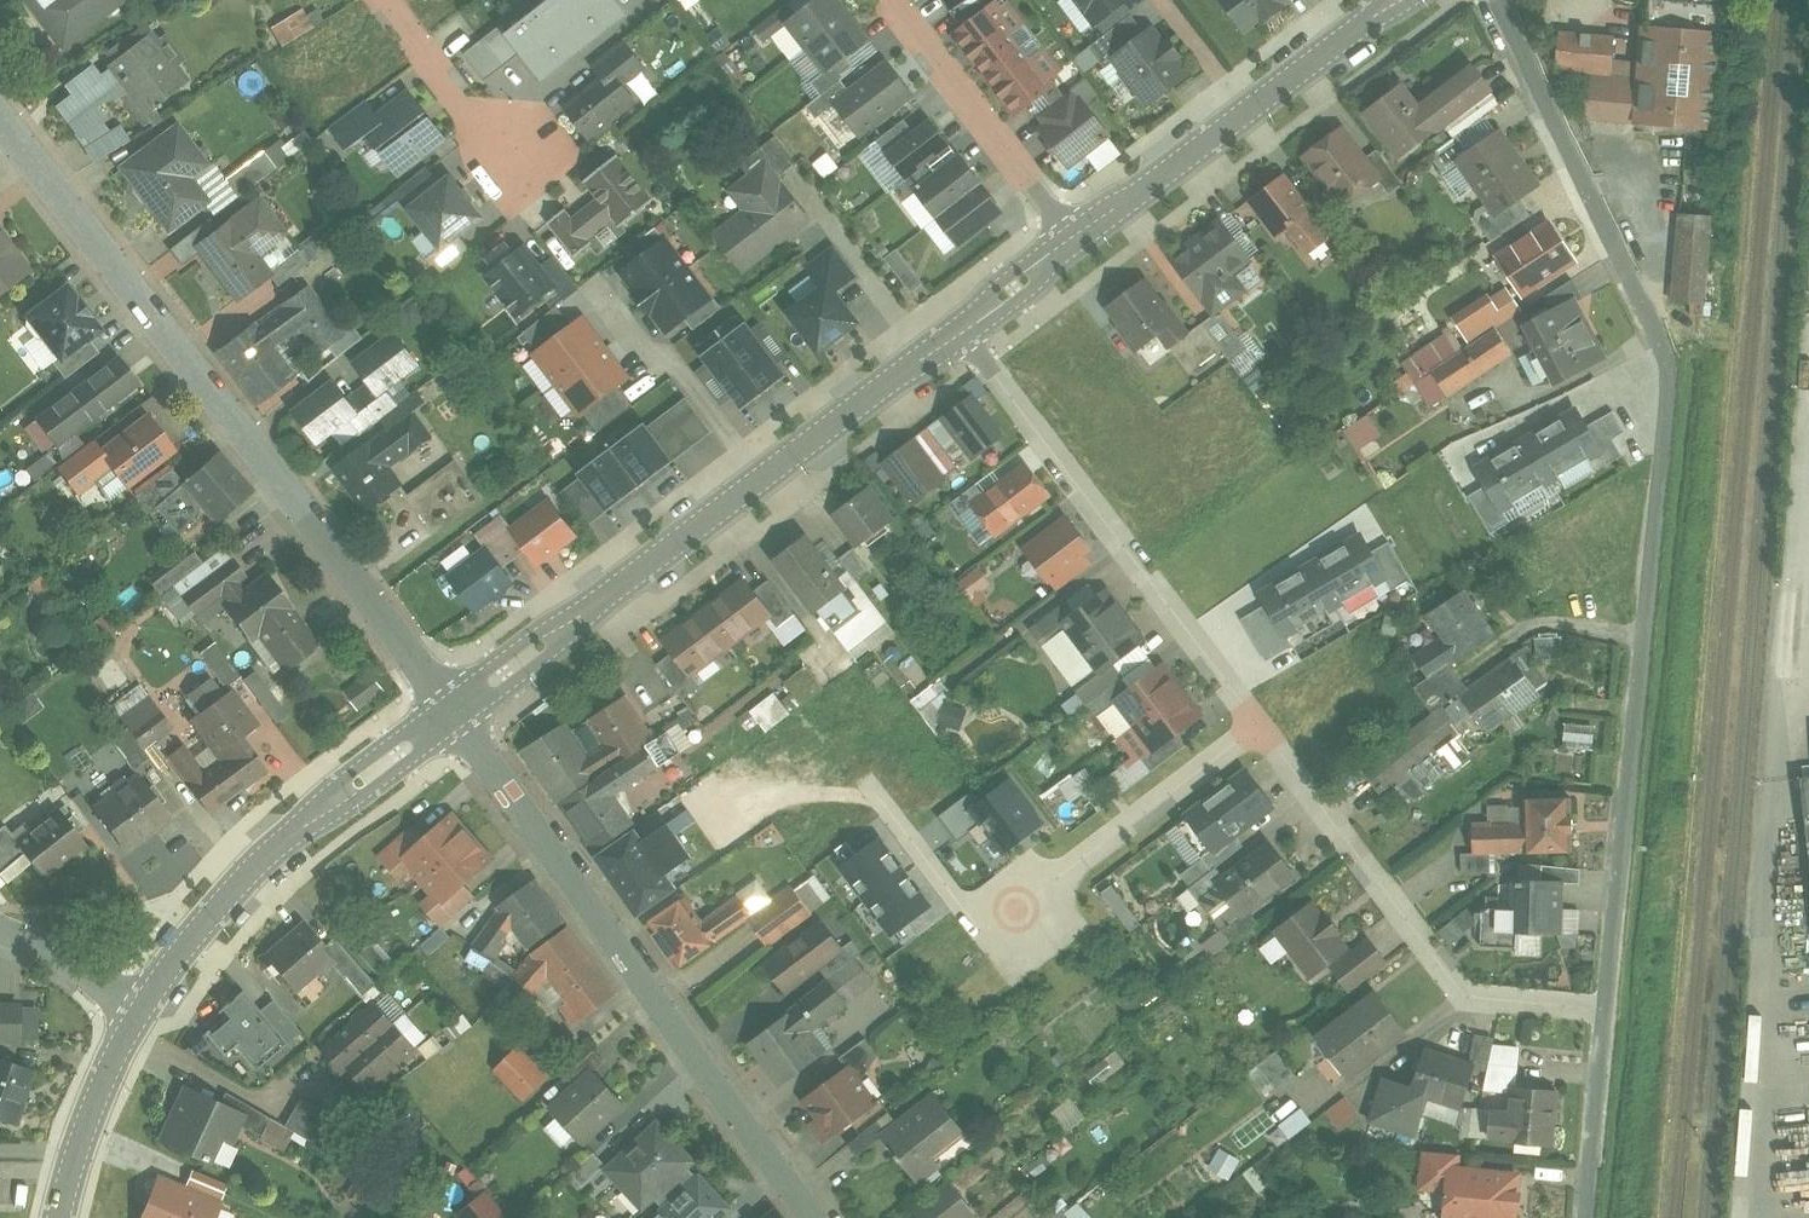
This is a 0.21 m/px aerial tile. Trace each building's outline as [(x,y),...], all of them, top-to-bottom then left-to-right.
[(65,46),(123,0),(29,0),(65,46)] [(590,43),(558,0),(541,0),(517,17),(521,24),(509,34),(503,25),(466,54),(486,80),(521,53),(543,81),(590,43)] [(590,43),(626,16),(615,0),(558,0),(590,43)] [(789,23),(790,24),(808,47),(851,14),(841,0),(818,0),(800,14),(789,23)] [(952,10),(966,28),(993,7),(998,13),(1005,7),(999,0),(967,0),(952,10)] [(1097,22),(1126,0),(1081,0),(1097,22)] [(1247,28),(1285,0),(1226,0),(1247,28)] [(1645,75),(1718,81),(1725,0),(1652,0),(1645,75)] [(791,3),(756,29),(766,42),(790,24),(789,23),(800,14),(791,3)] [(966,28),(959,34),(988,73),(1023,46),(1014,35),(1027,25),(1010,4),(1005,7),(998,13),(993,7),(966,28)] [(282,45),(315,29),(305,9),(273,25),(282,45)] [(851,14),(808,47),(827,72),(849,56),(871,39),(851,14)] [(1133,14),(1091,46),(1107,67),(1118,59),(1117,57),(1148,34),(1133,14)] [(1148,34),(1117,57),(1118,59),(1127,71),(1123,74),(1136,92),(1140,89),(1150,102),(1187,74),(1176,59),(1178,57),(1168,43),(1165,45),(1154,30),(1148,34)] [(1616,38),(1562,33),(1559,68),(1613,73),(1616,38)] [(95,67),(70,86),(77,94),(61,107),(82,134),(85,133),(103,119),(106,116),(97,104),(127,81),(132,81),(152,107),(146,112),(147,113),(155,107),(186,84),(149,35),(110,64),(112,68),(102,76),(95,67)] [(626,44),(598,67),(607,78),(613,73),(624,86),(646,69),(626,44)] [(1023,46),(988,73),(1018,111),(1043,92),(1053,85),(1052,84),(1048,79),(1061,70),(1044,48),(1032,58),(1023,46)] [(827,72),(813,82),(823,95),(843,79),(858,68),(849,56),(827,72)] [(852,91),(837,102),(838,103),(862,135),(914,95),(889,62),(852,91)] [(1423,92),(1414,98),(1404,85),(1369,110),(1404,157),(1447,125),(1456,137),(1502,103),(1475,66),(1430,100),(1423,92)] [(607,78),(570,108),(592,136),(595,133),(599,133),(612,123),(612,119),(636,101),(624,86),(613,73),(607,78)] [(1718,81),(1645,75),(1645,82),(1641,123),(1714,129),(1718,81)] [(1590,78),(1586,116),(1641,121),(1645,82),(1590,78)] [(823,95),(809,106),(818,118),(838,103),(837,102),(852,91),(843,79),(823,95)] [(1056,81),(1052,84),(1053,85),(1043,92),(1053,105),(1066,95),(1056,81)] [(1053,105),(1041,115),(1049,127),(1082,101),(1073,90),(1066,95),(1053,105)] [(382,116),(367,127),(380,145),(383,143),(390,153),(388,155),(401,172),(445,139),(432,121),(430,123),(422,113),(425,111),(411,94),(382,116)] [(369,100),(348,116),(360,132),(367,127),(382,116),(369,100)] [(1049,127),(1045,130),(1070,163),(1108,134),(1083,101),(1082,101),(1049,127)] [(163,119),(155,107),(147,113),(156,124),(163,119)] [(348,116),(347,115),(333,126),(349,148),(364,137),(360,132),(348,116)] [(899,143),(887,152),(908,179),(930,162),(952,145),(932,118),(899,143)] [(111,130),(103,119),(85,133),(102,158),(156,125),(156,124),(131,139),(122,124),(111,130)] [(906,119),(890,132),(899,143),(915,130),(906,119)] [(179,127),(124,167),(139,187),(141,185),(151,198),(149,200),(170,228),(207,200),(186,173),(203,159),(179,127)] [(1345,130),(1308,158),(1345,206),(1380,179),(1382,178),(1367,159),(1345,130)] [(890,132),(879,140),(887,152),(899,143),(890,132)] [(1472,152),(1460,161),(1460,162),(1491,205),(1480,213),(1480,217),(1483,222),(1483,223),(1484,224),(1521,198),(1539,185),(1502,132),(1472,152)] [(1460,135),(1432,155),(1445,173),(1460,162),(1460,161),(1472,152),(1460,135)] [(777,136),(742,164),(753,177),(769,164),(780,178),(798,163),(777,136)] [(1406,184),(1380,149),(1367,159),(1382,178),(1380,179),(1392,195),(1406,184)] [(265,151),(226,180),(230,184),(207,200),(217,214),(278,168),(265,151)] [(619,155),(587,180),(601,198),(586,210),(588,213),(577,222),(590,239),(617,218),(623,226),(655,200),(619,155)] [(939,174),(919,190),(920,191),(940,217),(982,184),(961,157),(939,174)] [(908,179),(896,189),(906,201),(920,191),(919,190),(939,174),(930,162),(908,179)] [(753,177),(739,188),(754,208),(719,235),(745,269),(811,218),(780,178),(769,164),(753,177)] [(429,169),(399,193),(403,198),(413,210),(415,208),(414,207),(442,185),(429,169)] [(1286,175),(1254,200),(1281,236),(1290,229),(1311,256),(1332,240),(1311,213),(1314,211),(1286,175)] [(442,185),(414,207),(415,208),(427,222),(425,224),(443,247),(444,248),(460,235),(483,217),(452,177),(442,185)] [(982,184),(940,217),(961,244),(1003,211),(982,184)] [(399,193),(370,215),(374,220),(403,198),(399,193)] [(1521,198),(1484,224),(1494,239),(1533,215),(1521,198)] [(261,199),(199,245),(214,265),(217,262),(226,275),(225,276),(240,296),(239,297),(239,298),(271,275),(271,274),(271,273),(257,255),(286,232),(261,199)] [(577,222),(566,209),(551,221),(578,255),(593,243),(590,239),(577,222)] [(1715,216),(1685,213),(1678,302),(1708,305),(1715,216)] [(1547,217),(1495,250),(1522,293),(1575,260),(1547,217)] [(1223,224),(1178,258),(1218,312),(1245,291),(1244,290),(1241,293),(1231,280),(1253,263),(1223,224)] [(658,227),(630,249),(639,261),(667,240),(668,241),(669,240),(658,227)] [(16,282),(9,272),(24,261),(0,228),(0,293),(16,282)] [(324,251),(312,235),(298,246),(301,250),(310,262),(324,251)] [(460,235),(444,248),(443,247),(432,255),(447,273),(473,252),(460,235)] [(190,237),(174,248),(185,264),(201,253),(190,237)] [(639,261),(625,272),(641,292),(638,294),(652,312),(655,310),(670,330),(686,318),(711,299),(711,298),(668,241),(667,240),(639,261)] [(519,254),(516,256),(507,244),(491,257),(500,269),(490,277),(520,314),(556,285),(541,266),(532,255),(531,255),(528,252),(523,251),(519,254)] [(855,276),(835,249),(822,258),(843,285),(855,276)] [(899,249),(887,258),(896,269),(908,260),(899,249)] [(301,250),(271,273),(271,274),(271,275),(279,286),(310,262),(301,250)] [(582,287),(556,255),(541,266),(556,285),(558,283),(569,298),(582,287)] [(825,287),(791,312),(821,351),(860,322),(836,291),(843,285),(822,258),(811,267),(825,287)] [(925,283),(908,260),(896,269),(913,292),(925,283)] [(1574,277),(1543,293),(1553,312),(1575,301),(1576,303),(1585,298),(1574,277)] [(1164,305),(1145,280),(1112,306),(1125,322),(1121,325),(1140,350),(1163,333),(1173,346),(1179,341),(1191,332),(1191,331),(1168,301),(1164,305)] [(309,285),(284,304),(284,305),(301,327),(323,354),(348,335),(309,285)] [(68,288),(28,318),(27,326),(38,340),(46,341),(49,339),(62,356),(63,357),(90,337),(99,329),(68,288)] [(711,299),(686,318),(695,329),(724,307),(714,295),(711,298),(711,299)] [(1553,312),(1528,326),(1558,381),(1605,356),(1576,303),(1575,301),(1553,312)] [(255,323),(219,351),(260,403),(301,371),(310,382),(311,381),(302,369),(300,370),(288,354),(284,358),(275,346),(301,327),(284,305),(256,325),(255,323)] [(559,305),(525,333),(540,352),(575,326),(559,305)] [(1251,350),(1225,314),(1207,328),(1224,349),(1234,363),(1251,350)] [(540,352),(538,353),(560,383),(606,348),(584,319),(540,352)] [(1207,328),(1203,322),(1191,331),(1191,332),(1179,341),(1199,368),(1224,349),(1207,328)] [(749,327),(727,344),(769,397),(790,380),(749,327)] [(1499,329),(1462,353),(1478,377),(1515,353),(1499,329)] [(397,334),(358,363),(373,383),(380,393),(386,389),(419,363),(397,334)] [(90,337),(63,357),(62,356),(54,362),(67,378),(101,352),(90,337)] [(769,397),(727,344),(706,360),(746,414),(769,397)] [(606,348),(560,383),(561,383),(579,408),(583,412),(585,411),(619,385),(628,378),(606,348)] [(1539,351),(1525,356),(1536,385),(1550,380),(1539,351)] [(1462,353),(1415,385),(1431,408),(1478,377),(1462,353)] [(121,355),(79,387),(100,415),(142,384),(121,355)] [(336,382),(297,412),(319,441),(352,416),(358,412),(349,400),(336,382)] [(386,389),(380,393),(373,383),(361,392),(381,419),(384,417),(399,406),(386,389)] [(579,408),(561,383),(548,393),(566,417),(579,408)] [(619,385),(585,411),(600,432),(635,405),(619,385)] [(79,387),(37,418),(58,447),(100,415),(79,387)] [(399,406),(384,417),(393,429),(372,444),(371,443),(338,468),(369,509),(401,485),(402,484),(389,467),(432,435),(411,407),(424,398),(418,391),(399,406)] [(381,419),(361,392),(349,400),(358,412),(352,416),(364,432),(381,419)] [(1003,436),(974,397),(946,419),(959,436),(970,451),(975,457),(1003,436)] [(713,431),(688,398),(647,429),(673,462),(713,431)] [(1577,410),(1478,468),(1502,510),(1602,452),(1577,410)] [(1373,413),(1348,429),(1362,450),(1387,434),(1373,413)] [(150,417),(110,447),(121,461),(119,473),(129,484),(175,449),(150,417)] [(644,425),(613,448),(642,486),(673,462),(647,429),(644,425)] [(970,451),(959,436),(944,447),(956,462),(970,451)] [(94,440),(60,466),(80,493),(106,474),(121,461),(110,447),(104,452),(94,440)] [(929,459),(915,441),(887,463),(916,502),(945,480),(943,478),(929,459)] [(956,462),(944,447),(929,459),(943,478),(959,466),(956,462)] [(642,486),(613,448),(578,476),(580,479),(607,513),(642,486)] [(252,489),(220,451),(186,480),(157,505),(158,507),(179,531),(202,510),(198,505),(203,501),(218,519),(252,489)] [(986,495),(975,504),(976,505),(998,534),(1050,495),(1027,465),(986,495)] [(176,467),(139,495),(152,512),(158,507),(157,505),(186,480),(176,467)] [(451,471),(413,499),(402,484),(401,485),(437,533),(483,499),(471,481),(463,487),(451,471)] [(580,479),(563,492),(590,526),(607,513),(580,479)] [(978,484),(955,501),(964,514),(976,505),(975,504),(986,495),(978,484)] [(895,521),(872,489),(838,515),(842,521),(840,523),(841,524),(842,523),(850,533),(849,534),(850,536),(852,534),(861,546),(895,521)] [(551,501),(515,529),(530,549),(540,563),(577,536),(551,501)] [(504,514),(491,524),(497,533),(511,524),(504,514)] [(1068,519),(1028,549),(1051,579),(1086,553),(1091,549),(1068,519)] [(491,524),(477,534),(484,543),(497,533),(491,524)] [(515,529),(511,524),(497,533),(517,559),(530,549),(515,529)] [(517,559),(497,533),(484,543),(488,548),(504,569),(517,559)] [(809,534),(776,559),(816,612),(821,609),(849,588),(842,578),(809,534)] [(1361,535),(1262,593),(1268,604),(1287,636),(1288,635),(1386,578),(1371,553),(1361,535)] [(1391,542),(1371,553),(1386,578),(1393,590),(1412,579),(1391,542)] [(227,547),(174,586),(183,597),(196,589),(236,559),(227,547)] [(488,548),(452,576),(478,610),(514,583),(504,569),(488,548)] [(872,570),(856,549),(842,559),(851,571),(858,580),(872,570)] [(1086,553),(1051,579),(1060,590),(1095,564),(1086,553)] [(236,559),(196,589),(208,606),(209,605),(223,595),(241,581),(248,576),(236,559)] [(985,565),(961,580),(977,604),(1000,588),(985,565)] [(849,588),(821,609),(852,649),(889,621),(858,580),(851,571),(842,578),(849,588)] [(269,575),(248,591),(241,581),(223,595),(230,604),(229,605),(253,638),(260,633),(293,609),(293,608),(269,575)] [(797,614),(771,579),(755,592),(772,614),(771,615),(780,627),(797,614)] [(747,581),(707,611),(732,644),(771,615),(772,614),(755,592),(747,581)] [(208,606),(196,589),(183,597),(197,615),(210,606),(209,605),(208,606)] [(1076,614),(1060,626),(1061,627),(1079,651),(1129,614),(1110,589),(1076,614)] [(1466,589),(1428,614),(1444,637),(1416,656),(1430,677),(1432,678),(1453,664),(1497,635),(1466,589)] [(1067,602),(1038,623),(1048,637),(1061,627),(1060,626),(1076,614),(1067,602)] [(1268,604),(1242,619),(1267,662),(1295,646),(1288,635),(1287,636),(1268,604)] [(293,609),(260,633),(279,659),(271,665),(276,671),(317,641),(293,609)] [(707,611),(668,641),(676,651),(693,674),(694,673),(732,644),(707,611)] [(1129,614),(1079,651),(1097,675),(1098,676),(1114,664),(1148,639),(1129,614)] [(243,677),(217,642),(202,653),(226,687),(228,687),(243,677)] [(693,674),(676,651),(659,664),(685,698),(703,685),(694,673),(693,674)] [(1097,675),(1079,689),(1090,704),(1124,678),(1114,664),(1098,676),(1097,675)] [(1133,689),(1117,701),(1118,702),(1136,726),(1185,689),(1166,664),(1133,689)] [(1453,664),(1432,678),(1430,677),(1416,687),(1435,713),(1439,710),(1469,686),(1453,664)] [(826,687),(809,665),(786,682),(804,704),(826,687)] [(1515,665),(1492,682),(1488,677),(1464,695),(1488,727),(1535,692),(1535,691),(1543,685),(1532,670),(1524,676),(1515,665)] [(377,673),(350,691),(363,710),(389,692),(377,673)] [(1124,678),(1090,704),(1099,716),(1118,702),(1117,701),(1133,689),(1124,678)] [(1185,689),(1136,726),(1154,750),(1155,751),(1179,733),(1204,714),(1185,689)] [(234,692),(195,720),(217,751),(239,735),(240,737),(258,724),(234,692)] [(754,711),(770,732),(794,714),(778,693),(754,711)] [(151,696),(121,717),(129,728),(145,748),(173,727),(151,696)] [(655,740),(626,696),(592,719),(607,742),(621,763),(655,740)] [(1435,713),(1414,729),(1428,747),(1452,728),(1439,710),(1435,713)] [(1597,751),(1601,725),(1572,722),(1569,747),(1597,751)] [(567,723),(527,749),(561,801),(602,775),(621,763),(607,742),(587,755),(567,723)] [(145,748),(129,728),(111,740),(133,771),(151,757),(145,748)] [(1373,760),(1368,764),(1385,788),(1432,753),(1428,747),(1414,729),(1394,744),(1373,760)] [(603,777),(564,802),(596,850),(636,823),(617,795),(682,752),(669,732),(655,740),(621,763),(602,775),(603,777)] [(1385,732),(1364,748),(1373,760),(1394,744),(1385,732)] [(1179,733),(1155,751),(1154,750),(1144,758),(1153,771),(1188,745),(1179,733)] [(222,759),(205,772),(184,745),(169,757),(189,784),(188,785),(209,814),(250,784),(245,778),(262,766),(240,737),(239,735),(217,751),(222,759)] [(1448,749),(1464,770),(1481,757),(1465,736),(1448,749)] [(1248,772),(1189,817),(1213,850),(1214,851),(1236,834),(1273,806),(1248,772)] [(140,775),(95,808),(126,851),(144,838),(138,830),(166,810),(140,775)] [(980,805),(961,820),(970,832),(982,846),(994,837),(1005,851),(1042,823),(1011,782),(980,805)] [(961,820),(980,805),(971,793),(938,817),(957,842),(970,832),(961,820)] [(1574,816),(1573,797),(1525,799),(1525,823),(1526,852),(1574,851),(1574,831),(1575,831),(1575,816),(1574,816)] [(67,821),(59,810),(18,840),(17,842),(24,851),(43,876),(85,844),(76,832),(81,827),(73,816),(67,821)] [(675,814),(642,837),(659,862),(692,840),(675,814)] [(426,841),(407,857),(408,858),(426,879),(472,839),(453,817),(426,841)] [(1525,823),(1492,824),(1492,852),(1493,852),(1526,852),(1525,823)] [(0,831),(0,866),(1,868),(24,851),(17,842),(18,840),(7,825),(0,831)] [(414,827),(381,856),(394,871),(408,858),(407,857),(426,841),(414,827)] [(637,829),(600,854),(641,914),(678,889),(659,862),(642,837),(637,829)] [(1214,851),(1213,850),(1202,858),(1212,871),(1218,867),(1245,847),(1236,834),(1214,851)] [(472,839),(426,879),(445,900),(446,901),(465,884),(492,860),(472,839)] [(847,865),(843,868),(893,934),(896,931),(908,922),(930,906),(880,840),(859,856),(847,865)] [(847,865),(859,856),(848,842),(836,850),(847,865)] [(1227,879),(1219,885),(1219,886),(1220,886),(1225,883),(1246,911),(1241,914),(1242,915),(1243,916),(1251,909),(1296,875),(1272,844),(1227,879)] [(1476,852),(1464,852),(1464,873),(1493,872),(1493,852),(1492,852),(1476,852)] [(1583,869),(1545,866),(1545,880),(1564,881),(1564,882),(1583,883),(1583,869)] [(1212,871),(1191,888),(1201,900),(1219,886),(1219,885),(1227,879),(1218,867),(1212,871)] [(1518,909),(1485,908),(1484,945),(1518,946),(1519,931),(1562,933),(1564,882),(1564,881),(1545,880),(1519,880),(1518,909)] [(534,881),(498,907),(500,910),(512,927),(529,950),(565,923),(534,881)] [(465,884),(446,901),(445,900),(431,912),(444,927),(477,898),(465,884)] [(1113,885),(1103,893),(1121,917),(1131,910),(1113,885)] [(793,886),(753,914),(753,915),(748,918),(769,946),(813,912),(793,886)] [(685,897),(648,923),(679,968),(717,942),(716,941),(748,918),(753,915),(753,914),(741,898),(703,924),(685,897)] [(1314,906),(1307,911),(1300,910),(1288,919),(1287,926),(1280,932),(1313,974),(1347,948),(1336,934),(1339,932),(1328,917),(1325,919),(1314,906)] [(1242,915),(1224,930),(1233,942),(1260,921),(1251,909),(1243,916),(1242,915)] [(500,910),(475,946),(481,950),(487,954),(495,960),(508,942),(504,939),(512,927),(500,910)] [(824,922),(769,964),(789,991),(821,967),(844,949),(843,949),(824,922)] [(919,936),(908,922),(896,931),(907,945),(919,936)] [(307,923),(267,957),(295,990),(317,971),(321,976),(336,964),(339,960),(327,947),(307,923)] [(568,928),(533,955),(553,981),(556,986),(591,960),(568,928)] [(379,984),(338,937),(327,947),(339,960),(336,964),(364,997),(379,984)] [(843,949),(844,949),(821,967),(830,979),(830,978),(858,957),(865,952),(855,940),(843,949)] [(366,953),(381,973),(396,962),(380,942),(366,953)] [(1371,942),(1336,968),(1351,987),(1386,961),(1371,942)] [(487,954),(481,950),(477,956),(483,960),(487,954)] [(533,955),(514,977),(521,982),(517,987),(523,992),(527,988),(537,996),(553,981),(533,955)] [(858,957),(830,978),(831,980),(847,1001),(876,980),(858,957)] [(591,960),(556,986),(569,1003),(562,1008),(576,1027),(618,996),(591,960)] [(790,1013),(752,1041),(784,1085),(822,1056),(805,1034),(820,1023),(847,1002),(847,1001),(831,980),(790,1013)] [(840,1013),(849,1028),(891,1002),(882,987),(840,1013)] [(221,1011),(201,1028),(202,1029),(208,1037),(222,1053),(234,1043),(254,1066),(281,1043),(254,1010),(236,990),(217,1006),(221,1011)] [(1378,994),(1319,1039),(1332,1056),(1337,1052),(1354,1073),(1407,1032),(1378,994)] [(268,998),(254,1010),(281,1043),(296,1031),(268,998)] [(0,1004),(0,1040),(21,1040),(23,1005),(0,1004)] [(364,1011),(356,1018),(356,1024),(325,1051),(343,1071),(396,1025),(396,1024),(378,1005),(371,1011),(364,1011)] [(427,1035),(408,1013),(396,1024),(396,1025),(414,1046),(427,1035)] [(836,1046),(820,1023),(805,1034),(822,1056),(836,1046)] [(396,1025),(343,1071),(344,1072),(351,1065),(369,1086),(415,1047),(414,1046),(396,1025)] [(208,1037),(202,1029),(186,1043),(192,1050),(208,1037)] [(867,1038),(841,1057),(849,1069),(853,1066),(864,1080),(880,1055),(867,1038)] [(1522,1048),(1495,1046),(1487,1091),(1514,1093),(1515,1086),(1518,1087),(1522,1048)] [(549,1077),(519,1048),(497,1069),(527,1099),(549,1077)] [(596,1050),(568,1076),(578,1086),(595,1071),(596,1072),(607,1062),(596,1050)] [(1477,1067),(1427,1050),(1414,1089),(1414,1091),(1429,1096),(1464,1107),(1477,1067)] [(1097,1086),(1130,1066),(1120,1051),(1087,1071),(1097,1086)] [(1279,1051),(1259,1066),(1280,1093),(1300,1077),(1279,1051)] [(0,1058),(0,1119),(18,1125),(26,1103),(23,1102),(34,1069),(0,1058)] [(849,1069),(808,1099),(822,1118),(814,1124),(826,1140),(853,1121),(880,1101),(878,1100),(876,1102),(862,1083),(864,1080),(853,1066),(849,1069)] [(596,1072),(595,1071),(578,1086),(554,1109),(585,1143),(626,1105),(596,1072)] [(1414,1089),(1393,1082),(1384,1087),(1374,1121),(1417,1134),(1429,1096),(1414,1091),(1414,1089)] [(1518,1087),(1515,1086),(1514,1093),(1513,1112),(1495,1111),(1493,1137),(1511,1139),(1511,1141),(1554,1146),(1560,1091),(1518,1087)] [(188,1089),(165,1138),(204,1156),(203,1157),(208,1160),(219,1136),(231,1142),(239,1124),(244,1115),(221,1104),(188,1089)] [(272,1118),(227,1091),(221,1104),(244,1115),(239,1124),(263,1135),(272,1118)] [(890,1130),(884,1135),(886,1136),(920,1180),(940,1164),(932,1154),(963,1129),(967,1135),(968,1134),(937,1094),(890,1130)] [(1328,1112),(1344,1131),(1363,1115),(1347,1096),(1328,1112)] [(343,1122),(302,1097),(294,1111),(330,1133),(343,1123),(343,1122)] [(880,1101),(853,1121),(863,1134),(881,1120),(892,1111),(881,1098),(878,1100),(880,1101)] [(1074,1099),(1059,1110),(1072,1128),(1087,1118),(1074,1099)] [(1482,1110),(1469,1108),(1463,1134),(1476,1135),(1482,1110)] [(1281,1147),(1316,1122),(1308,1109),(1272,1134),(1281,1147)] [(1495,1111),(1482,1110),(1476,1135),(1493,1137),(1495,1111)] [(330,1133),(294,1111),(286,1125),(315,1143),(330,1133)] [(863,1134),(851,1144),(861,1156),(886,1136),(884,1135),(890,1130),(881,1120),(863,1134)] [(658,1124),(609,1169),(628,1190),(634,1184),(649,1200),(654,1195),(687,1165),(692,1161),(658,1124)] [(1223,1146),(1211,1169),(1233,1180),(1245,1157),(1223,1146)] [(1461,1154),(1427,1151),(1425,1174),(1451,1176),(1452,1169),(1460,1169),(1462,1154),(1461,1154)] [(595,1152),(572,1174),(584,1186),(607,1165),(595,1152)] [(687,1165),(654,1195),(667,1209),(700,1179),(687,1165)] [(1452,1169),(1451,1176),(1447,1217),(1515,1217),(1520,1175),(1460,1169),(1452,1169)] [(227,1184),(196,1171),(191,1185),(222,1198),(227,1184)] [(667,1209),(657,1217),(719,1217),(729,1208),(702,1178),(700,1179),(667,1209)] [(162,1179),(146,1217),(213,1217),(220,1202),(162,1179)] [(915,1207),(923,1217),(937,1217),(958,1202),(965,1196),(951,1179),(915,1207)] [(491,1192),(464,1214),(468,1217),(512,1217),(491,1192)] [(970,1217),(958,1202),(937,1217),(970,1217)] [(764,1217),(785,1217),(777,1208),(764,1217)]
